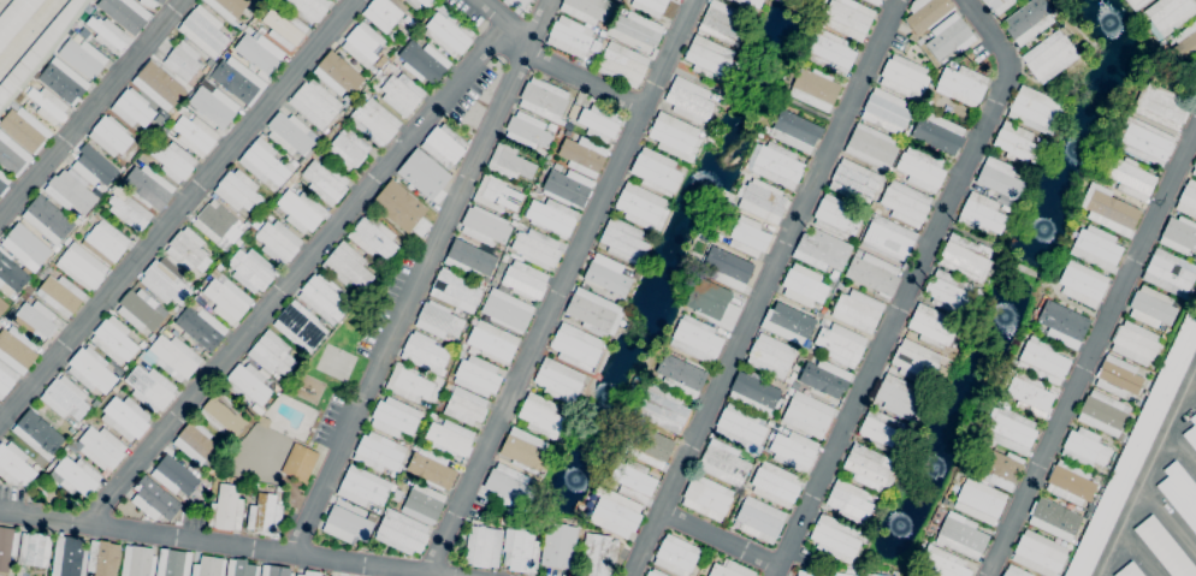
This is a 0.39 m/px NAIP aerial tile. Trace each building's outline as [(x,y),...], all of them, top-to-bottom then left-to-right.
[(51,55),(0,115),(0,84),(70,0),(90,0),(85,7),(51,55)] [(43,0),(0,52),(0,15),(13,0),(43,0)] [(96,5),(100,0),(134,0),(152,14),(146,20),(147,20),(135,36),(96,5)] [(138,1),(159,10),(163,0),(138,0),(138,1)] [(245,0),(205,0),(231,24),(249,4),(245,0)] [(280,1),(281,0),(330,0),(332,1),(327,8),(326,10),(327,11),(318,23),(316,22),(316,23),(314,20),(312,24),(280,1)] [(367,7),(373,0),(398,0),(408,8),(396,23),(397,24),(398,22),(404,26),(399,31),(392,26),(386,34),(362,13),(367,7)] [(416,10),(405,0),(431,0),(426,7),(422,11),(420,8),(422,5),(421,4),(416,10)] [(515,7),(506,0),(532,0),(525,8),(519,4),(515,7)] [(562,2),(563,0),(609,0),(615,4),(606,23),(598,19),(594,26),(559,10),(563,2),(562,2)] [(630,6),(633,0),(668,0),(662,14),(661,13),(658,19),(630,6)] [(698,30),(711,0),(717,0),(752,17),(738,48),(698,30)] [(752,11),(729,0),(763,0),(759,8),(754,7),(752,11)] [(823,16),(831,0),(834,0),(850,0),(876,12),(862,43),(823,25),(827,17),(823,16)] [(907,6),(915,0),(950,0),(955,6),(954,7),(955,8),(928,30),(928,28),(917,36),(908,25),(907,25),(905,22),(906,22),(904,19),(912,13),(907,6)] [(990,10),(983,0),(1018,0),(999,16),(994,10),(993,11),(991,10),(990,10)] [(1001,23),(1032,0),(1046,0),(1050,0),(1059,13),(1052,18),(1054,22),(1019,47),(1014,40),(1013,41),(1001,23)] [(1135,12),(1125,0),(1150,0),(1135,12)] [(1143,11),(1158,0),(1191,0),(1195,5),(1194,6),(1195,9),(1195,14),(1164,37),(1143,11)] [(439,10),(434,6),(439,1),(444,5),(439,10)] [(213,59),(178,30),(183,23),(182,23),(194,8),(194,10),(199,4),(235,34),(227,42),(229,42),(226,46),(225,46),(219,54),(219,55),(217,58),(215,57),(213,59)] [(290,52),(268,34),(272,29),(261,20),(271,8),(283,18),(288,11),(309,28),(304,34),(306,35),(296,47),(294,46),(290,52)] [(454,58),(424,32),(427,28),(425,25),(437,11),(445,19),(451,12),(475,32),(470,38),(473,40),(472,41),(473,42),(462,54),(461,54),(460,55),(457,53),(454,58)] [(655,49),(611,29),(617,13),(626,18),(629,11),(664,26),(662,34),(655,49)] [(939,61),(924,44),(935,36),(930,31),(954,12),(959,17),(960,17),(973,34),(972,35),(977,40),(958,54),(953,49),(939,61)] [(582,59),(546,43),(550,35),(549,35),(555,20),(557,22),(561,14),(593,30),(591,37),(593,38),(586,52),(582,59)] [(112,53),(94,38),(99,34),(85,23),(91,16),(96,20),(99,18),(102,22),(101,23),(101,24),(106,18),(130,37),(125,43),(126,43),(120,52),(117,48),(112,53)] [(367,70),(342,47),(347,41),(344,38),(356,25),(357,26),(362,20),(386,41),(381,46),(385,49),(367,70)] [(1173,37),(1195,20),(1195,58),(1184,67),(1171,49),(1177,43),(1173,37)] [(845,78),(804,59),(807,51),(806,49),(815,32),(818,34),(821,29),(852,43),(849,49),(857,52),(849,70),(848,69),(845,78)] [(1042,84),(1038,79),(1037,81),(1025,64),(1026,64),(1022,57),(1048,36),(1046,34),(1050,30),(1053,34),(1058,29),(1064,36),(1064,35),(1077,52),(1076,52),(1079,57),(1042,84)] [(108,59),(73,32),(58,54),(93,81),(108,59)] [(914,41),(908,37),(912,32),(917,36),(914,41)] [(721,83),(692,70),(694,64),(683,59),(685,55),(683,55),(686,51),(687,52),(695,34),(735,52),(732,60),(733,61),(726,78),(723,77),(721,83)] [(604,37),(609,38),(602,54),(597,52),(602,42),(604,37)] [(919,46),(916,41),(922,37),(924,42),(919,46)] [(433,85),(425,78),(421,82),(402,65),(404,63),(397,55),(412,38),(422,49),(427,43),(451,64),(446,69),(448,70),(433,85)] [(186,83),(162,63),(168,57),(167,57),(177,44),(182,40),(200,54),(196,60),(202,65),(186,83)] [(248,59),(267,76),(284,57),(265,40),(248,59)] [(635,89),(596,71),(598,65),(606,47),(610,40),(650,59),(646,66),(647,66),(640,84),(639,83),(635,89)] [(351,95),(341,87),(336,93),(313,72),(318,66),(316,66),(331,49),(365,79),(351,95)] [(248,106),(209,76),(223,59),(226,61),(221,58),(224,53),(230,57),(231,55),(267,84),(254,102),(251,101),(248,106)] [(908,97),(880,84),(883,76),(881,75),(888,58),(890,59),(894,53),(929,70),(926,76),(930,78),(923,95),(911,90),(908,97)] [(73,107),(37,78),(55,57),(90,84),(73,107)] [(171,115),(167,112),(131,82),(150,60),(186,90),(184,94),(185,95),(183,97),(182,96),(173,107),(176,109),(171,115)] [(387,73),(383,69),(389,63),(392,66),(387,73)] [(975,109),(949,96),(952,91),(945,88),(943,89),(939,87),(940,85),(936,83),(946,66),(954,71),(958,64),(960,65),(989,78),(985,85),(987,85),(985,88),(987,88),(981,102),(979,101),(978,103),(977,103),(975,109)] [(829,113),(789,95),(792,87),(800,67),(811,72),(813,69),(834,77),(831,82),(841,85),(829,113)] [(405,119),(381,99),(385,94),(380,89),(392,75),(397,78),(402,72),(426,93),(421,99),(405,119)] [(563,126),(557,124),(519,106),(522,99),(520,97),(527,81),(529,82),(532,76),(569,93),(567,99),(568,100),(559,119),(566,121),(563,126)] [(699,124),(671,111),(674,105),(664,100),(676,76),(710,91),(706,100),(714,103),(706,120),(703,118),(699,124)] [(321,131),(288,102),(306,82),(308,84),(312,78),(343,105),(338,109),(339,111),(327,125),(326,125),(321,131)] [(783,90),(780,89),(783,81),(789,84),(786,89),(784,88),(783,90)] [(1177,132),(1131,112),(1145,81),(1191,101),(1188,108),(1190,109),(1184,123),(1182,123),(1177,132)] [(932,94),(928,91),(932,84),(936,87),(932,94)] [(1047,135),(1007,117),(1010,111),(1010,108),(1008,108),(1011,101),(1013,102),(1017,93),(1018,93),(1022,84),(1060,102),(1056,111),(1058,112),(1050,129),(1049,129),(1047,135)] [(188,102),(201,85),(212,94),(215,88),(239,106),(235,112),(236,113),(223,130),(188,102)] [(54,126),(36,112),(41,106),(37,103),(34,108),(30,105),(34,100),(26,95),(32,87),(40,93),(43,87),(69,107),(64,113),(66,115),(61,123),(59,120),(54,126)] [(899,136),(860,118),(864,111),(863,109),(871,93),(872,93),(875,87),(906,101),(904,107),(912,112),(911,115),(912,117),(910,121),(908,120),(905,129),(902,129),(899,136)] [(144,127),(137,121),(132,127),(111,109),(116,103),(114,103),(126,89),(129,90),(131,88),(149,102),(147,105),(156,113),(144,127)] [(349,103),(343,99),(347,93),(353,99),(349,103)] [(381,148),(347,120),(362,100),(366,103),(367,101),(362,96),(365,93),(371,96),(402,123),(397,129),(398,130),(397,131),(387,143),(387,142),(386,144),(385,143),(381,148)] [(180,114),(176,111),(180,103),(185,107),(180,114)] [(608,143),(586,133),(588,127),(576,121),(578,121),(576,120),(579,114),(580,114),(584,107),(590,111),(593,103),(621,115),(617,124),(620,125),(620,126),(614,138),(612,137),(611,138),(610,137),(608,143)] [(35,155),(0,127),(0,122),(11,108),(16,113),(20,107),(53,133),(35,155)] [(809,155),(769,135),(781,108),(824,129),(819,139),(817,138),(809,155)] [(954,156),(911,136),(923,109),(965,129),(961,136),(966,138),(961,148),(958,147),(954,156)] [(533,150),(505,137),(508,131),(504,129),(510,115),(511,115),(513,115),(515,117),(517,111),(546,124),(543,130),(553,135),(547,149),(537,143),(533,150)] [(692,164),(657,148),(659,142),(653,138),(653,139),(646,136),(650,127),(652,127),(659,111),(700,130),(697,137),(703,139),(692,164)] [(303,156),(296,150),(291,156),(267,136),(272,130),(267,125),(279,112),(288,119),(292,114),(309,130),(306,133),(315,142),(303,156)] [(159,125),(153,120),(159,113),(165,118),(159,125)] [(113,158),(88,136),(93,130),(105,115),(107,118),(109,114),(128,130),(125,132),(134,139),(122,155),(118,153),(113,158)] [(202,159),(177,139),(180,136),(174,131),(176,130),(172,127),(182,114),(191,121),(195,115),(220,135),(215,141),(217,142),(215,142),(217,143),(208,154),(207,153),(206,154),(202,159)] [(1161,168),(1113,146),(1127,114),(1176,137),(1161,168)] [(341,130),(334,126),(338,120),(344,125),(341,130)] [(1029,170),(1005,158),(1007,152),(993,146),(1001,127),(1001,129),(1005,120),(1034,133),(1030,142),(1040,147),(1029,170)] [(890,174),(843,153),(858,121),(900,142),(899,147),(890,166),(889,165),(889,167),(894,168),(890,174)] [(444,167),(420,147),(425,141),(437,126),(439,129),(444,123),(468,143),(463,149),(466,150),(454,165),(449,160),(444,167)] [(555,132),(546,129),(550,123),(557,126),(555,132)] [(141,133),(134,129),(136,125),(143,130),(141,133)] [(326,136),(321,131),(325,126),(330,131),(326,136)] [(349,172),(325,152),(345,126),(372,148),(366,155),(367,156),(356,168),(356,167),(355,168),(353,166),(349,172)] [(17,178),(0,164),(0,129),(34,158),(17,178)] [(279,186),(268,178),(264,183),(238,161),(260,136),(277,152),(273,156),(278,161),(279,159),(283,162),(282,164),(284,166),(284,165),(289,168),(288,170),(291,172),(279,186)] [(594,179),(567,166),(569,160),(557,154),(566,137),(578,143),(581,136),(609,149),(605,156),(606,156),(598,173),(594,179)] [(514,182),(486,168),(498,141),(517,149),(515,155),(538,165),(531,179),(517,173),(517,176),(519,177),(516,180),(515,180),(514,182)] [(792,190),(752,172),(756,165),(753,164),(754,160),(752,160),(758,147),(760,147),(762,144),(766,147),(769,141),(797,154),(794,160),(804,164),(792,190)] [(178,184),(160,170),(164,165),(150,154),(160,142),(167,148),(172,142),(196,160),(193,167),(194,168),(184,180),(183,179),(178,184)] [(107,186),(99,180),(94,186),(71,167),(82,154),(78,152),(85,143),(119,172),(107,186)] [(935,195),(907,182),(910,174),(905,173),(905,174),(899,171),(895,168),(904,152),(905,153),(908,144),(945,161),(941,168),(946,172),(939,188),(935,195)] [(438,204),(432,200),(432,201),(397,172),(418,147),(451,176),(442,189),(446,194),(438,204)] [(670,197),(641,183),(644,178),(629,172),(639,153),(640,153),(644,147),(677,162),(674,170),(683,173),(681,177),(682,177),(676,190),(675,190),(674,192),(673,192),(670,197)] [(1024,180),(991,155),(976,177),(1008,201),(1024,180)] [(301,165),(298,162),(303,156),(307,159),(301,165)] [(1144,203),(1115,190),(1119,183),(1117,180),(1113,188),(1107,184),(1111,178),(1108,177),(1118,159),(1123,161),(1125,156),(1147,167),(1144,171),(1157,178),(1149,196),(1148,196),(1144,203)] [(868,207),(828,188),(831,180),(839,162),(840,164),(842,158),(882,176),(878,185),(877,190),(876,189),(868,207)] [(332,208),(308,188),(312,183),(302,174),(314,160),(321,166),(326,160),(350,180),(345,186),(348,189),(332,208)] [(160,212),(152,206),(149,208),(130,194),(132,191),(122,183),(135,166),(141,170),(144,164),(176,188),(171,194),(173,195),(160,212)] [(582,208),(570,202),(569,206),(543,192),(544,190),(541,188),(551,168),(559,173),(562,167),(568,171),(569,170),(594,182),(591,188),(592,189),(582,208)] [(84,215),(72,204),(67,210),(43,190),(48,184),(47,183),(54,174),(57,177),(64,168),(99,198),(84,215)] [(251,214),(242,206),(237,212),(214,191),(219,185),(218,185),(230,171),(233,174),(238,168),(259,186),(254,191),(257,194),(259,194),(262,197),(262,198),(264,200),(261,202),(262,203),(259,207),(257,207),(251,214)] [(2,197),(0,196),(0,170),(12,180),(7,185),(10,188),(2,197)] [(501,213),(473,200),(485,172),(507,183),(504,186),(522,195),(515,210),(504,206),(501,213)] [(289,188),(285,184),(294,173),(298,176),(289,188)] [(776,225),(738,206),(741,198),(736,196),(745,179),(751,182),(753,177),(783,191),(781,195),(787,198),(787,200),(788,200),(788,201),(789,202),(786,208),(784,208),(776,225)] [(408,234),(371,203),(392,178),(428,208),(422,216),(432,225),(422,238),(412,230),(408,234)] [(918,230),(890,216),(893,209),(880,203),(887,186),(888,186),(892,179),(932,198),(929,206),(930,207),(923,224),(922,222),(918,230)] [(1190,179),(1195,182),(1195,219),(1176,209),(1179,202),(1178,201),(1186,185),(1190,179)] [(658,234),(623,218),(626,213),(623,212),(623,210),(621,209),(621,210),(615,208),(616,207),(615,206),(622,189),(623,189),(627,182),(667,200),(663,208),(669,210),(658,234)] [(1129,238),(1087,218),(1090,210),(1084,208),(1089,201),(1083,198),(1091,182),(1113,191),(1111,197),(1119,201),(1142,210),(1132,231),(1129,238)] [(274,194),(270,188),(272,185),(278,190),(274,194)] [(303,234),(285,219),(289,214),(289,213),(288,215),(278,207),(279,206),(277,203),(289,189),(298,197),(303,191),(327,210),(322,218),(324,218),(312,232),(308,228),(303,234)] [(1000,234),(988,228),(985,234),(957,221),(960,216),(959,216),(967,198),(972,190),(1000,203),(996,212),(1008,216),(1000,234)] [(544,201),(533,195),(534,191),(545,196),(544,201)] [(55,245),(22,216),(26,210),(25,210),(40,194),(76,225),(61,241),(61,239),(55,245)] [(140,233),(109,210),(113,206),(108,202),(114,194),(124,202),(129,196),(153,214),(149,220),(149,221),(143,228),(140,233)] [(845,238),(842,237),(813,224),(817,218),(813,216),(815,214),(813,214),(821,200),(821,201),(822,198),(823,198),(825,194),(851,204),(848,210),(863,216),(862,219),(863,220),(860,225),(859,224),(854,236),(845,231),(845,232),(847,234),(845,238)] [(215,244),(193,224),(197,218),(196,216),(208,203),(209,204),(213,198),(237,219),(231,225),(233,227),(229,232),(227,231),(224,236),(221,238),(215,244)] [(566,241),(529,224),(532,220),(523,216),(531,200),(545,206),(547,198),(579,212),(575,219),(575,220),(575,221),(569,236),(569,234),(568,236),(566,241)] [(1008,213),(1001,208),(1003,204),(1011,208),(1008,213)] [(489,245),(461,232),(464,225),(461,224),(469,207),(472,208),(474,206),(509,221),(507,225),(513,227),(504,244),(492,238),(489,245)] [(904,265),(860,244),(872,220),(869,218),(871,212),(918,233),(904,265)] [(757,259),(729,245),(733,238),(729,237),(738,220),(741,214),(763,224),(759,230),(771,236),(764,253),(760,250),(757,259)] [(387,261),(375,251),(371,256),(347,237),(354,227),(353,227),(362,215),(365,218),(365,216),(367,219),(367,220),(372,215),(395,234),(391,239),(399,247),(387,261)] [(1179,215),(1195,223),(1195,252),(1190,249),(1188,256),(1159,243),(1162,236),(1161,236),(1171,216),(1178,220),(1179,215)] [(637,266),(606,251),(609,247),(599,242),(610,216),(644,232),(647,234),(646,239),(641,237),(640,239),(650,244),(641,261),(639,260),(637,266)] [(109,267),(82,244),(85,239),(96,225),(97,225),(102,219),(130,241),(125,247),(126,248),(116,262),(114,261),(109,267)] [(283,267),(261,249),(265,244),(255,236),(261,228),(259,226),(261,222),(264,225),(267,221),(272,226),(277,220),(303,242),(298,247),(300,248),(298,249),(289,262),(288,261),(288,262),(286,262),(283,267)] [(525,230),(522,228),(522,230),(510,224),(513,220),(527,226),(525,230)] [(40,267),(30,259),(24,265),(0,244),(5,238),(18,221),(54,251),(40,267)] [(1112,273),(1068,254),(1080,228),(1085,230),(1089,224),(1117,237),(1114,243),(1124,248),(1112,273)] [(202,273),(194,266),(189,272),(166,251),(171,247),(168,244),(180,230),(182,232),(186,226),(205,242),(200,247),(208,254),(206,256),(212,261),(202,273)] [(824,272),(792,256),(803,233),(807,234),(812,226),(853,245),(841,271),(828,265),(824,272)] [(547,269),(521,257),(522,254),(510,248),(515,238),(514,238),(516,233),(517,233),(519,232),(526,236),(529,227),(561,242),(557,249),(561,251),(561,253),(562,253),(555,267),(553,267),(553,268),(549,266),(547,269)] [(983,285),(937,263),(940,257),(948,241),(952,232),(978,244),(978,243),(993,250),(988,260),(994,262),(983,285)] [(66,245),(64,243),(69,237),(72,239),(66,245)] [(238,248),(235,244),(238,238),(243,242),(238,248)] [(476,279),(443,263),(455,238),(498,259),(490,277),(480,272),(479,275),(480,275),(479,279),(478,278),(476,279)] [(362,291),(350,280),(345,286),(321,266),(343,241),(367,260),(362,266),(375,277),(362,291)] [(89,291),(55,265),(58,262),(59,260),(58,259),(60,256),(61,256),(69,248),(73,242),(108,268),(103,274),(105,275),(103,277),(106,278),(96,290),(94,289),(93,290),(90,287),(89,291)] [(741,292),(707,277),(711,268),(703,265),(712,245),(756,266),(746,285),(745,284),(741,292)] [(5,283),(0,289),(0,246),(13,257),(11,260),(31,278),(18,293),(5,283)] [(254,295),(232,275),(236,271),(235,269),(233,271),(229,266),(229,265),(227,263),(239,249),(245,254),(251,248),(278,271),(273,275),(274,277),(273,278),(262,291),(262,292),(259,289),(254,295)] [(862,257),(855,255),(858,248),(864,250),(862,257)] [(1156,248),(1195,266),(1195,274),(1195,275),(1195,278),(1194,283),(1194,281),(1185,299),(1142,279),(1156,248)] [(624,298),(584,279),(592,260),(593,260),(597,253),(624,265),(621,273),(634,279),(624,298)] [(889,299),(878,295),(880,292),(845,275),(853,256),(862,260),(865,253),(900,268),(896,275),(900,278),(892,297),(890,297),(889,299)] [(379,263),(373,259),(375,255),(381,261),(379,263)] [(180,305),(172,298),(166,304),(140,281),(146,275),(143,274),(155,260),(158,261),(161,256),(185,277),(180,281),(188,287),(189,286),(193,290),(191,291),(193,292),(191,293),(193,293),(189,297),(180,305)] [(1095,309),(1060,293),(1064,285),(1058,283),(1067,265),(1071,259),(1109,278),(1107,284),(1108,284),(1099,302),(1095,309)] [(537,302),(513,291),(514,289),(501,283),(509,265),(511,266),(514,260),(549,275),(546,283),(545,286),(546,287),(540,301),(538,299),(537,302)] [(811,308),(783,295),(787,287),(782,285),(789,268),(792,269),(795,263),(823,277),(819,283),(830,287),(822,304),(815,301),(811,308)] [(474,308),(474,307),(472,314),(458,308),(461,301),(457,308),(430,295),(433,287),(432,286),(439,271),(440,271),(443,267),(470,280),(469,284),(482,290),(474,308)] [(220,281),(211,274),(215,268),(225,275),(220,281)] [(957,315),(931,303),(934,298),(930,296),(929,297),(925,295),(926,293),(923,292),(924,290),(925,286),(926,286),(931,275),(934,277),(937,268),(975,286),(971,295),(972,295),(964,311),(959,309),(957,315)] [(333,326),(297,297),(302,291),(301,290),(314,274),(316,277),(320,272),(354,301),(350,305),(351,305),(338,321),(337,321),(333,326)] [(497,289),(490,285),(496,272),(503,275),(497,289)] [(67,319),(40,296),(43,292),(39,289),(49,275),(57,281),(61,275),(87,295),(82,301),(83,301),(72,314),(71,313),(67,319)] [(732,331),(707,320),(707,319),(694,313),(695,310),(685,305),(698,277),(733,292),(728,302),(741,309),(732,331)] [(232,326),(213,310),(217,304),(202,292),(214,278),(221,284),(227,278),(253,301),(248,307),(249,308),(248,309),(249,309),(239,321),(238,320),(237,321),(236,321),(232,326)] [(484,290),(478,286),(481,280),(487,283),(484,290)] [(509,295),(498,289),(501,284),(511,290),(509,295)] [(1157,329),(1130,316),(1133,308),(1129,307),(1130,304),(1129,304),(1135,292),(1136,292),(1137,290),(1139,291),(1143,285),(1174,299),(1171,305),(1179,309),(1171,326),(1161,321),(1157,329)] [(521,334),(489,319),(490,316),(480,311),(489,293),(490,293),(490,291),(487,290),(490,286),(534,307),(531,313),(533,314),(523,332),(522,332),(521,334)] [(610,340),(581,327),(584,322),(564,313),(574,293),(578,286),(626,309),(621,319),(629,322),(626,329),(617,326),(610,340)] [(152,332),(146,326),(141,332),(117,311),(122,305),(118,303),(130,289),(136,293),(141,289),(158,304),(154,309),(158,313),(161,309),(167,315),(164,317),(165,317),(152,332)] [(871,334),(830,316),(841,293),(848,296),(852,289),(886,304),(871,334)] [(11,307),(0,318),(0,297),(11,307)] [(308,355),(273,325),(277,320),(277,319),(290,303),(290,304),(295,299),(319,320),(318,321),(328,331),(319,342),(320,343),(319,345),(318,344),(315,348),(316,348),(314,350),(313,349),(308,355)] [(443,339),(415,326),(419,319),(418,319),(425,302),(427,303),(430,299),(451,309),(449,314),(464,321),(457,338),(446,332),(443,339)] [(1077,351),(1046,335),(1036,331),(1038,327),(1048,332),(1049,328),(1036,321),(1047,299),(1091,320),(1077,351)] [(42,343),(26,331),(31,326),(16,314),(25,302),(32,308),(39,301),(55,315),(51,321),(58,326),(48,338),(47,337),(42,343)] [(804,342),(803,346),(801,346),(760,327),(769,308),(772,310),(777,301),(817,320),(809,339),(806,338),(804,342)] [(943,350),(918,339),(920,333),(907,327),(908,325),(907,325),(910,319),(911,319),(919,302),(961,322),(949,348),(946,345),(943,350)] [(211,354),(173,322),(188,305),(197,314),(202,308),(227,329),(223,335),(224,337),(211,354)] [(1188,313),(1195,317),(1195,348),(1089,575),(1064,575),(1188,313)] [(711,366),(669,345),(673,338),(671,338),(680,319),(681,320),(683,314),(716,328),(714,334),(724,339),(716,358),(715,358),(711,366)] [(120,366),(90,340),(95,334),(94,333),(106,319),(107,320),(112,315),(130,331),(125,335),(140,348),(128,362),(125,360),(120,366)] [(507,366),(480,354),(481,350),(466,343),(474,326),(475,327),(479,319),(520,338),(516,345),(517,346),(509,363),(509,362),(507,366)] [(1147,367),(1112,350),(1114,343),(1112,342),(1113,342),(1112,340),(1118,326),(1120,326),(1120,325),(1123,326),(1126,320),(1161,337),(1159,343),(1161,344),(1153,361),(1150,360),(1147,367)] [(593,373),(590,372),(590,373),(557,357),(561,351),(558,350),(557,351),(552,349),(552,348),(550,346),(551,345),(550,345),(552,339),(552,340),(557,329),(558,329),(562,321),(604,342),(604,343),(606,344),(604,349),(602,348),(600,350),(602,350),(604,351),(593,373)] [(853,369),(827,357),(829,350),(823,348),(823,349),(817,346),(818,345),(815,343),(822,327),(829,331),(833,322),(868,338),(864,346),(865,346),(857,363),(853,369)] [(14,364),(0,354),(1,351),(0,350),(0,333),(4,328),(7,332),(12,325),(37,344),(32,350),(39,355),(26,370),(17,362),(14,364)] [(1171,335),(1165,332),(1167,327),(1173,329),(1171,335)] [(286,378),(276,368),(271,374),(247,355),(268,328),(291,348),(286,352),(298,363),(286,378)] [(446,378),(444,376),(443,376),(439,375),(401,357),(403,350),(410,333),(413,334),(414,331),(436,340),(433,344),(450,352),(443,369),(446,370),(445,372),(449,373),(446,378)] [(1168,342),(1161,338),(1164,332),(1171,335),(1168,342)] [(782,380),(746,363),(750,356),(748,355),(756,338),(758,339),(760,333),(797,350),(793,357),(794,358),(792,364),(791,363),(782,380)] [(180,382),(155,362),(159,357),(149,348),(161,334),(170,342),(174,335),(202,360),(197,366),(199,366),(188,379),(186,379),(185,380),(184,378),(180,382)] [(1059,386),(1017,367),(1011,363),(1013,358),(1019,361),(1020,360),(1019,358),(1028,340),(1029,340),(1031,335),(1060,349),(1058,354),(1072,361),(1064,380),(1062,379),(1059,386)] [(917,381),(898,373),(901,367),(890,362),(899,345),(900,346),(904,338),(947,358),(945,363),(940,361),(939,364),(931,381),(919,375),(917,381)] [(460,348),(455,344),(457,339),(463,342),(460,348)] [(143,349),(138,345),(143,340),(147,344),(143,349)] [(812,342),(809,350),(804,348),(803,346),(804,342),(806,343),(807,340),(812,342)] [(105,396),(95,387),(91,391),(67,372),(71,367),(67,363),(82,348),(84,350),(88,346),(108,363),(105,367),(118,379),(105,396)] [(460,358),(457,357),(461,350),(466,352),(463,356),(460,358)] [(694,400),(661,385),(665,376),(655,372),(664,352),(709,373),(699,392),(694,400)] [(810,361),(804,358),(806,352),(812,355),(810,361)] [(487,398),(454,382),(456,376),(455,375),(457,369),(452,367),(456,360),(461,362),(462,358),(467,361),(470,354),(498,367),(496,374),(503,378),(495,394),(490,392),(487,398)] [(1124,398),(1096,385),(1100,378),(1096,376),(1097,375),(1096,374),(1102,361),(1105,361),(1108,354),(1138,368),(1136,374),(1145,379),(1141,388),(1142,388),(1139,394),(1138,394),(1138,396),(1135,394),(1135,396),(1130,393),(1130,392),(1127,391),(1124,398)] [(572,406),(543,393),(545,387),(533,381),(541,364),(545,356),(586,375),(582,384),(575,402),(574,400),(572,406)] [(798,381),(806,361),(817,366),(819,358),(853,374),(849,381),(846,391),(842,390),(839,399),(798,381)] [(5,394),(0,400),(0,359),(20,375),(14,382),(6,394),(5,394)] [(413,402),(385,388),(397,362),(419,372),(416,375),(436,384),(428,400),(416,394),(413,402)] [(126,372),(123,368),(126,363),(131,367),(126,372)] [(261,406),(251,398),(247,404),(223,384),(227,379),(227,378),(238,363),(244,368),(249,363),(267,378),(262,384),(273,392),(261,406)] [(155,414),(131,393),(135,390),(124,381),(137,364),(148,373),(149,372),(147,368),(149,364),(177,387),(172,393),(174,396),(162,411),(159,409),(155,414)] [(946,376),(937,372),(940,367),(948,372),(946,376)] [(770,417),(728,397),(732,391),(730,390),(739,370),(782,391),(777,400),(781,403),(778,409),(775,408),(770,417)] [(1044,420),(1016,408),(1018,399),(1006,394),(1013,376),(1014,376),(1017,370),(1046,384),(1043,390),(1055,394),(1048,412),(1047,412),(1044,420)] [(911,421),(882,408),(886,402),(881,399),(881,402),(875,399),(876,397),(874,397),(878,386),(881,387),(887,373),(916,386),(912,394),(924,400),(917,416),(913,415),(912,417),(912,418),(911,421)] [(78,421),(69,412),(63,418),(40,398),(45,393),(43,392),(55,378),(59,380),(64,375),(87,396),(82,400),(90,408),(78,421)] [(280,384),(274,378),(277,375),(283,380),(280,384)] [(677,434),(635,415),(639,406),(634,404),(645,381),(683,399),(680,405),(691,409),(682,426),(677,434)] [(309,402),(314,404),(324,384),(319,382),(309,402)] [(117,393),(112,390),(116,385),(120,388),(117,393)] [(472,427),(443,414),(456,386),(489,400),(485,408),(487,409),(486,410),(487,410),(482,421),(481,421),(480,423),(476,421),(475,424),(473,424),(472,427)] [(822,440),(781,421),(795,390),(835,409),(831,418),(833,418),(830,424),(829,424),(828,427),(829,427),(827,433),(825,432),(822,440)] [(1124,441),(1077,420),(1080,412),(1079,411),(1088,394),(1090,396),(1093,390),(1125,404),(1121,410),(1129,414),(1120,434),(1125,437),(1124,441)] [(237,437),(226,428),(221,434),(197,415),(203,409),(202,408),(214,393),(218,397),(223,391),(241,406),(236,411),(248,422),(242,429),(243,429),(237,437)] [(555,440),(526,427),(529,422),(517,417),(529,392),(569,409),(555,440)] [(130,443),(112,427),(101,418),(106,412),(102,410),(114,396),(123,402),(128,397),(150,416),(146,422),(149,424),(137,439),(135,437),(130,443)] [(398,439),(371,426),(374,418),(372,417),(379,399),(385,402),(387,396),(419,411),(419,410),(424,411),(420,418),(412,437),(402,432),(398,439)] [(1011,405),(1002,402),(1005,397),(1013,400),(1011,405)] [(251,409),(245,404),(249,400),(255,405),(251,409)] [(747,449),(714,434),(717,426),(716,426),(724,408),(726,409),(728,403),(760,417),(758,423),(768,428),(759,446),(750,441),(747,449)] [(1026,456),(991,440),(995,432),(989,429),(1000,405),(1036,423),(1034,429),(1035,430),(1034,434),(1036,434),(1026,456)] [(52,455),(40,445),(35,451),(12,430),(17,424),(16,424),(30,408),(66,439),(52,455)] [(896,457),(866,443),(869,438),(859,433),(859,430),(858,430),(860,426),(862,426),(870,408),(899,421),(898,421),(904,423),(901,427),(896,426),(895,428),(907,434),(896,457)] [(1190,418),(1195,414),(1195,451),(1183,435),(1195,424),(1190,418)] [(268,428),(257,423),(261,416),(272,421),(268,428)] [(464,457),(456,453),(455,457),(433,447),(436,444),(424,439),(432,421),(442,426),(445,418),(475,433),(472,440),(473,440),(469,446),(473,447),(468,457),(466,456),(464,457)] [(200,467),(173,443),(178,438),(177,437),(189,422),(190,423),(193,420),(212,435),(209,439),(223,451),(211,465),(206,461),(200,467)] [(775,432),(770,429),(775,422),(780,424),(775,432)] [(665,463),(624,443),(633,427),(634,427),(635,423),(676,443),(665,463)] [(103,470),(79,451),(84,445),(78,440),(90,426),(99,433),(103,427),(128,447),(123,452),(125,455),(112,470),(108,465),(103,470)] [(538,476),(511,463),(513,459),(499,453),(508,434),(509,434),(513,426),(549,443),(547,444),(550,445),(549,450),(545,447),(544,450),(552,453),(543,474),(539,473),(538,476)] [(1090,468),(1061,455),(1064,447),(1071,429),(1077,433),(1079,427),(1101,437),(1099,443),(1107,447),(1107,446),(1113,449),(1112,449),(1111,450),(1113,451),(1111,456),(1109,455),(1105,467),(1094,462),(1090,468)] [(380,473),(353,459),(356,452),(355,452),(363,434),(368,437),(371,430),(407,449),(404,453),(404,455),(396,471),(384,465),(380,473)] [(805,474),(774,459),(776,453),(774,452),(774,453),(770,452),(771,451),(769,450),(776,433),(788,438),(791,430),(819,444),(816,451),(817,451),(809,469),(809,468),(805,474)] [(739,488),(699,470),(703,462),(700,461),(701,459),(700,458),(706,445),(707,446),(712,438),(740,451),(738,457),(742,459),(742,458),(748,461),(747,462),(752,464),(744,481),(742,481),(739,488)] [(8,483),(0,476),(0,444),(1,443),(2,444),(4,443),(7,445),(11,441),(29,456),(24,462),(37,473),(35,476),(36,477),(32,481),(32,480),(25,487),(18,481),(16,485),(11,481),(8,483)] [(306,483),(280,471),(295,443),(319,453),(306,483)] [(881,493),(852,480),(854,473),(843,468),(854,443),(895,461),(892,470),(896,473),(889,489),(883,486),(881,493)] [(443,491),(424,482),(425,479),(408,471),(407,476),(403,474),(405,469),(407,469),(415,451),(418,452),(419,452),(413,450),(415,444),(449,459),(446,465),(457,471),(449,491),(444,488),(443,491)] [(1011,492),(984,480),(988,471),(976,467),(985,446),(1006,456),(1008,452),(1025,459),(1024,464),(1016,483),(1014,483),(1011,492)] [(766,459),(760,456),(763,451),(769,453),(766,459)] [(200,480),(166,453),(149,474),(184,500),(200,480)] [(88,499),(82,494),(81,495),(77,493),(78,491),(77,489),(72,495),(48,475),(65,455),(75,463),(79,457),(102,476),(97,482),(100,483),(99,486),(100,487),(90,498),(89,497),(88,499)] [(646,505),(617,492),(622,483),(610,479),(617,462),(624,465),(627,458),(649,468),(646,475),(657,480),(646,505)] [(1080,507),(1046,491),(1049,482),(1048,481),(1049,477),(1048,477),(1054,464),(1056,465),(1060,459),(1091,474),(1089,480),(1093,482),(1094,480),(1099,482),(1097,485),(1100,486),(1099,488),(1101,489),(1099,495),(1096,494),(1095,497),(1093,495),(1091,499),(1093,500),(1091,503),(1084,499),(1080,507)] [(789,509),(752,492),(756,486),(751,483),(759,467),(760,468),(764,461),(803,479),(799,486),(800,486),(800,487),(801,488),(794,503),(793,503),(793,504),(792,503),(789,509)] [(1176,461),(1195,486),(1195,535),(1156,486),(1168,476),(1164,470),(1176,461)] [(519,510),(493,498),(497,492),(484,486),(486,481),(487,481),(489,479),(487,477),(490,471),(491,473),(492,470),(495,470),(498,462),(533,479),(529,487),(535,489),(527,506),(521,503),(519,510)] [(391,489),(383,507),(368,500),(365,507),(337,494),(341,487),(341,486),(338,486),(347,469),(347,470),(350,463),(392,483),(390,489),(391,489)] [(170,522),(160,515),(155,521),(131,501),(142,487),(138,483),(144,474),(183,505),(170,522)] [(721,523),(682,505),(685,498),(683,497),(692,479),(693,480),(697,474),(734,492),(732,498),(733,498),(724,516),(724,515),(721,523)] [(994,525),(954,507),(957,500),(964,482),(965,483),(967,476),(1008,495),(1005,501),(1006,501),(997,518),(994,525)] [(864,527),(837,515),(840,509),(835,507),(835,509),(829,505),(825,503),(834,486),(837,479),(869,492),(865,501),(874,505),(864,527)] [(433,525),(401,511),(412,487),(413,487),(415,481),(446,495),(444,503),(445,503),(437,521),(436,521),(433,525)] [(231,532),(215,529),(215,528),(214,527),(208,525),(211,503),(217,504),(220,483),(239,486),(237,498),(244,499),(241,530),(233,529),(231,529),(231,532)] [(627,540),(588,522),(592,515),(600,495),(593,493),(598,485),(643,506),(639,513),(643,516),(634,533),(630,532),(627,540)] [(748,495),(742,492),(745,487),(752,491),(748,495)] [(279,536),(271,535),(253,533),(253,530),(247,529),(250,505),(256,506),(259,492),(277,494),(276,504),(283,505),(279,536)] [(772,545),(739,529),(741,523),(735,519),(746,495),(787,513),(783,522),(784,522),(783,523),(784,524),(777,539),(777,538),(776,539),(775,539),(772,545)] [(1073,546),(1067,542),(1068,541),(1029,523),(1032,516),(1029,513),(1035,501),(1037,501),(1040,495),(1084,516),(1074,536),(1074,535),(1073,536),(1077,539),(1073,546)] [(1091,511),(1085,509),(1088,503),(1094,505),(1091,511)] [(321,530),(354,544),(356,538),(366,541),(373,521),(332,504),(321,530)] [(412,556),(374,539),(377,533),(375,533),(385,515),(386,513),(384,512),(386,507),(389,509),(389,507),(430,527),(426,534),(428,535),(427,538),(428,538),(422,551),(421,551),(420,553),(414,551),(412,556)] [(977,562),(935,541),(939,534),(947,516),(949,510),(977,523),(975,529),(990,536),(982,554),(981,553),(977,562)] [(849,564),(816,548),(818,542),(810,538),(817,521),(818,521),(822,512),(865,533),(860,542),(862,542),(854,557),(853,557),(849,564)] [(1153,515),(1195,569),(1195,575),(1172,575),(1135,529),(1153,515)] [(541,564),(570,569),(578,527),(549,522),(541,564)] [(487,568),(473,565),(470,564),(464,563),(469,525),(480,527),(480,525),(485,527),(485,528),(503,530),(498,568),(490,566),(490,568),(487,566),(487,568)] [(8,572),(0,571),(0,527),(14,529),(13,532),(19,533),(14,566),(10,566),(8,572)] [(537,572),(528,571),(528,572),(509,570),(509,565),(503,565),(505,551),(503,551),(507,529),(514,530),(514,529),(534,533),(533,541),(540,542),(537,572)] [(1056,575),(1060,575),(1046,575),(1012,560),(1016,552),(1014,552),(1023,535),(1024,535),(1026,529),(1068,548),(1068,551),(1070,551),(1068,554),(1066,553),(1066,554),(1067,556),(1059,572),(1058,572),(1056,575)] [(18,564),(23,532),(45,535),(45,536),(52,538),(48,568),(18,564)] [(618,542),(614,575),(579,575),(586,533),(611,536),(610,541),(618,542)] [(689,572),(688,575),(682,575),(680,575),(653,564),(657,557),(656,557),(663,539),(664,539),(667,534),(701,550),(691,572),(689,572)] [(89,550),(85,575),(51,575),(58,536),(65,536),(85,539),(84,548),(89,550)] [(117,568),(116,575),(94,575),(95,572),(87,571),(91,540),(99,541),(100,540),(111,542),(109,544),(120,545),(118,559),(117,568)] [(972,571),(970,575),(917,575),(914,575),(929,544),(967,562),(964,568),(972,571)] [(156,557),(154,575),(121,575),(125,545),(132,546),(132,545),(154,548),(153,556),(156,557)] [(191,552),(188,575),(156,575),(160,548),(191,552)] [(920,559),(916,557),(920,550),(924,552),(920,559)] [(226,559),(224,575),(192,575),(194,563),(200,564),(201,556),(223,558),(223,559),(226,559)] [(260,566),(259,575),(226,575),(229,559),(236,560),(236,558),(248,560),(247,564),(256,565),(256,566),(260,566)] [(757,572),(755,575),(709,575),(715,563),(724,568),(724,566),(722,565),(726,558),(757,572)] [(1132,562),(1144,575),(1114,575),(1132,562)] [(1034,575),(1033,575),(1003,575),(1010,563),(1024,570),(1034,575)] [(295,574),(294,575),(261,575),(262,564),(271,565),(291,569),(290,572),(295,574)]
